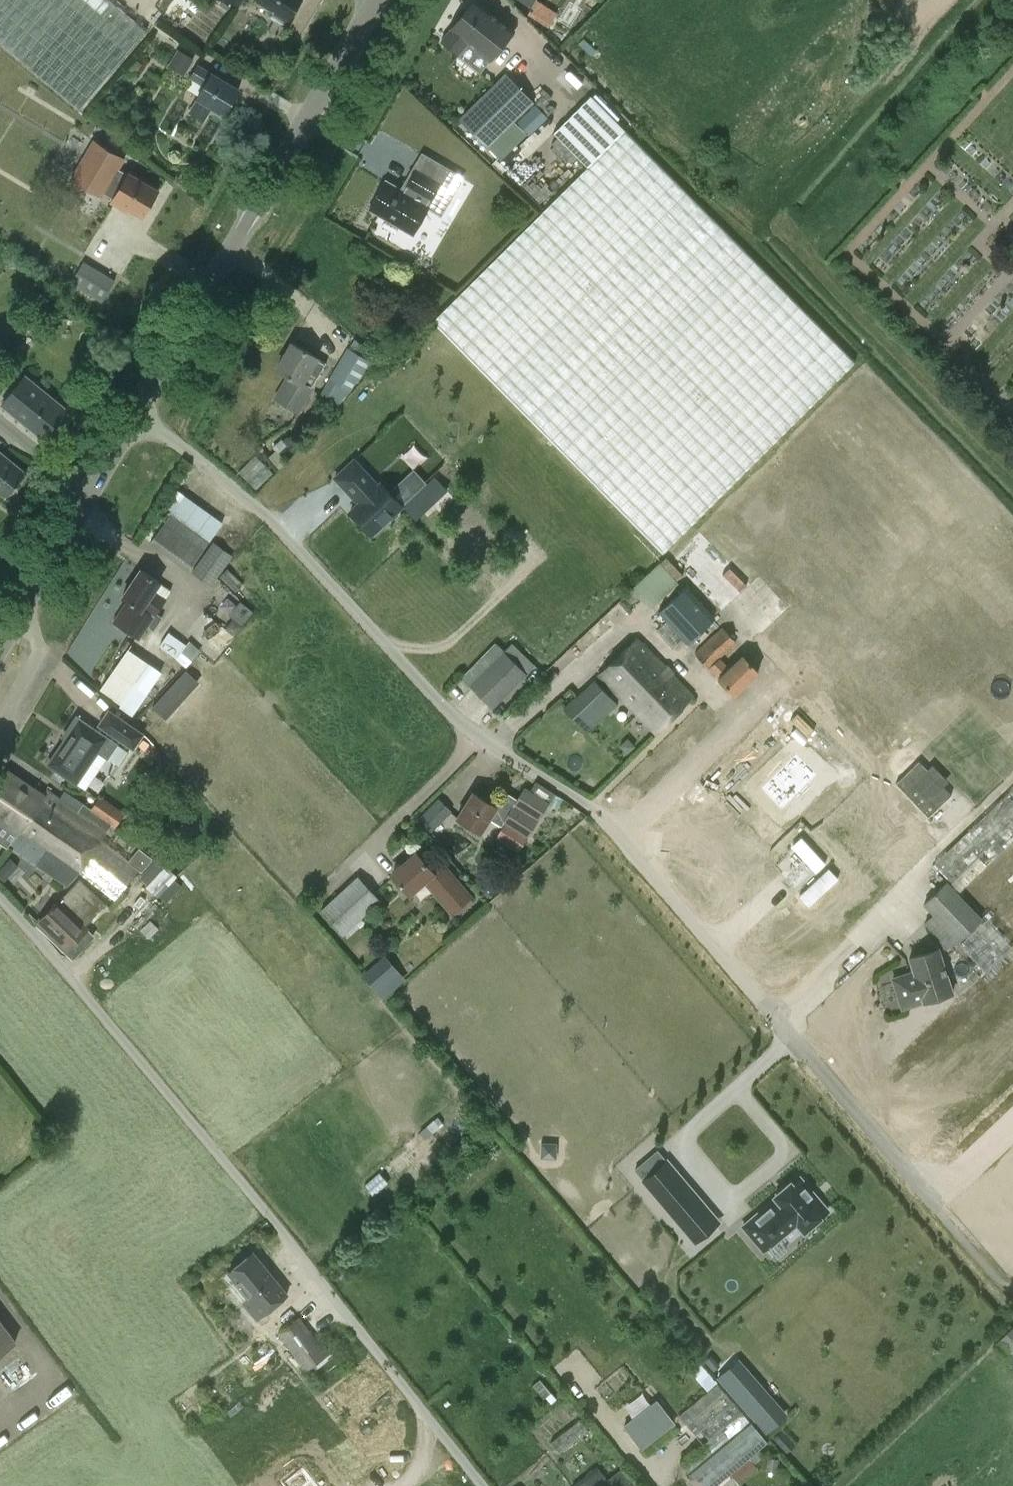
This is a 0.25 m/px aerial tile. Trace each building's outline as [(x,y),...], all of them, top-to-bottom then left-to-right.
[(79,110),(145,30),(110,0),(0,0),(0,44),(79,110)] [(255,2),(287,22),(301,0),(257,0),(255,2)] [(458,56),(480,73),(491,60),(514,31),(476,0),(441,42),(458,56)] [(533,8),(538,0),(520,0),(533,8)] [(538,0),(533,8),(529,14),(550,27),(559,13),(538,0)] [(204,121),(212,107),(225,114),(240,90),(213,74),(212,75),(198,67),(192,77),(205,86),(198,98),(190,112),(204,121)] [(487,147),(533,103),(504,74),(460,118),(487,147)] [(754,263),(590,96),(572,115),(554,132),(587,167),(543,211),(431,321),(662,554),(714,502),(854,363),(754,263)] [(95,140),(71,178),(100,195),(102,191),(112,198),(110,202),(127,212),(129,208),(142,217),(158,191),(130,173),(125,182),(114,175),(124,159),(95,140)] [(426,207),(439,185),(416,171),(403,193),(385,183),(370,209),(412,234),(428,208),(426,207)] [(116,279),(84,260),(71,282),(102,301),(116,279)] [(299,412),(320,377),(328,364),(290,342),(275,368),(287,375),(274,397),(299,412)] [(339,404),(351,391),(356,381),(358,382),(370,361),(365,358),(349,349),(347,348),(336,369),(330,379),(329,379),(321,393),(339,404)] [(25,376),(1,405),(42,437),(65,408),(25,376)] [(4,497),(24,472),(0,452),(0,494),(4,497)] [(371,535),(401,507),(380,484),(378,486),(354,461),(334,478),(358,504),(349,513),(371,535)] [(151,542),(190,570),(210,543),(171,514),(151,542)] [(702,527),(672,557),(726,612),(756,583),(702,527)] [(192,571),(211,585),(231,557),(212,544),(192,571)] [(634,588),(651,606),(679,578),(661,561),(634,588)] [(162,617),(156,613),(166,599),(153,591),(159,583),(140,570),(122,597),(128,601),(113,622),(139,639),(147,626),(153,631),(162,617)] [(714,618),(685,587),(659,614),(686,644),(714,618)] [(190,666),(202,649),(174,629),(161,645),(190,666)] [(695,655),(734,696),(758,673),(742,656),(728,669),(717,658),(734,643),(721,630),(695,655)] [(598,675),(654,733),(691,697),(635,639),(598,675)] [(157,686),(168,671),(134,646),(103,689),(140,716),(161,689),(157,686)] [(492,709),(526,675),(503,652),(469,686),(492,709)] [(616,704),(593,680),(563,708),(587,733),(616,704)] [(108,711),(98,726),(135,750),(145,735),(108,711)] [(85,790),(107,757),(117,764),(126,751),(76,717),(65,734),(68,736),(48,765),(85,790)] [(816,777),(796,756),(759,790),(780,812),(816,777)] [(920,758),(897,781),(930,814),(953,791),(920,758)] [(83,805),(78,811),(47,790),(43,796),(7,772),(0,783),(0,823),(17,834),(9,846),(67,886),(111,824),(115,827),(123,814),(100,797),(91,810),(83,805)] [(537,783),(531,793),(525,790),(518,800),(505,792),(495,807),(473,793),(457,818),(480,833),(489,819),(501,827),(503,828),(497,837),(519,852),(550,805),(556,795),(544,787),(537,783)] [(443,796),(423,815),(436,829),(456,810),(443,796)] [(423,881),(452,914),(470,898),(440,865),(432,872),(416,854),(391,875),(408,894),(423,881)] [(156,860),(139,877),(165,903),(181,886),(172,879),(174,877),(156,860)] [(356,876),(319,911),(342,936),(380,901),(356,876)] [(39,922),(65,947),(106,905),(79,879),(69,890),(73,893),(62,905),(58,902),(48,912),(50,914),(41,923),(39,921),(39,922)] [(922,905),(958,940),(982,918),(946,881),(922,905)] [(912,972),(907,973),(891,978),(901,1009),(951,993),(939,953),(930,956),(929,951),(908,957),(912,972)] [(387,998),(409,977),(387,953),(365,973),(387,998)] [(709,1209),(667,1161),(644,1181),(685,1229),(709,1209)] [(800,1178),(793,1184),(791,1182),(775,1195),(777,1197),(743,1226),(763,1249),(797,1221),(804,1230),(828,1210),(800,1178)] [(242,1303),(256,1320),(287,1295),(252,1252),(227,1273),(248,1298),(242,1303)] [(278,1334),(306,1371),(330,1353),(323,1344),(319,1347),(298,1319),(278,1334)] [(1012,1366),(1012,1330),(995,1347),(1012,1366)] [(0,1335),(0,1353),(9,1347),(0,1335)] [(768,1443),(718,1383),(679,1415),(702,1444),(680,1462),(700,1485),(715,1485),(768,1443)] [(675,1423),(657,1400),(655,1401),(624,1425),(642,1448),(674,1424),(675,1423)] [(620,1470),(608,1480),(612,1485),(633,1485),(620,1470)]
